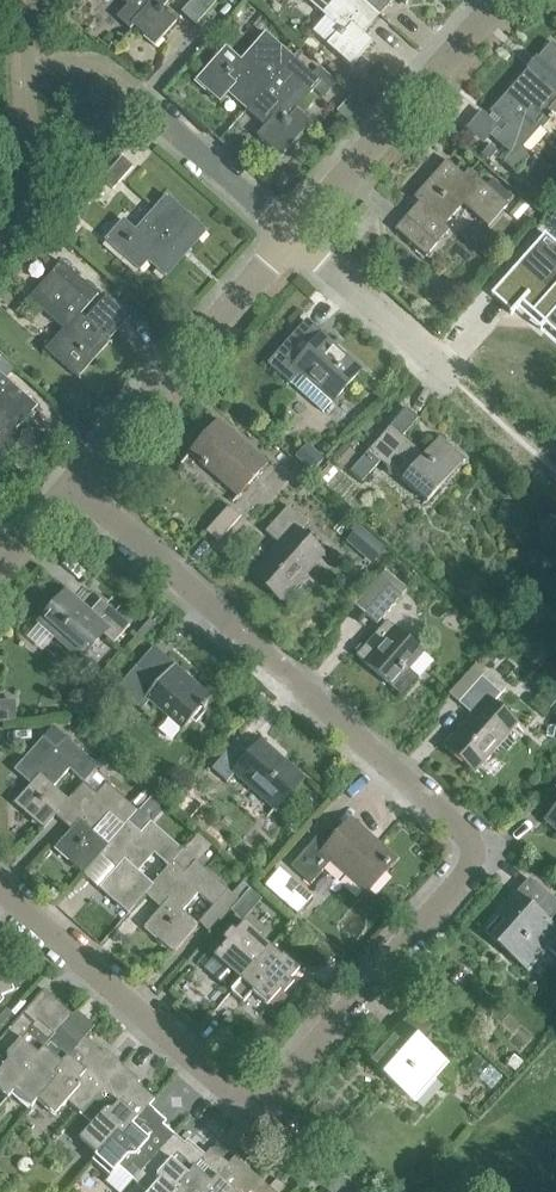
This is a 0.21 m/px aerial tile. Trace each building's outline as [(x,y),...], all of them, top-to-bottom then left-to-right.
[(139,15),(130,24),(154,46),(176,21),(160,8),(168,0),(122,0),(139,15)] [(362,0),(306,0),(340,30),(326,45),(350,66),(372,42),(358,30),(365,23),(369,27),(379,15),(362,0)] [(379,15),(389,4),(385,0),(362,0),(379,15)] [(234,100),(246,110),(292,57),(265,33),(231,70),(216,57),(195,81),(219,103),(231,89),(238,96),(234,100)] [(309,39),(303,45),(309,50),(313,53),(318,48),(309,39)] [(505,126),(493,140),(522,165),(529,158),(522,147),(525,144),(541,126),(537,122),(543,116),(544,116),(548,112),(547,111),(555,101),(555,47),(551,42),(536,59),(538,61),(530,70),(528,68),(489,112),(505,126)] [(292,57),(246,110),(257,120),(261,116),(268,122),(256,136),(280,157),(302,133),(287,120),(320,82),(292,57)] [(101,179),(112,189),(132,167),(121,157),(101,179)] [(474,215),(487,226),(507,204),(468,170),(460,179),(453,173),(456,169),(446,160),(413,198),(419,203),(397,228),(427,254),(449,229),(444,224),(463,203),(475,213),(474,215)] [(139,270),(147,261),(165,277),(205,231),(166,196),(138,228),(126,216),(105,240),(139,270)] [(108,339),(128,317),(128,316),(107,297),(86,320),(80,314),(90,303),(55,271),(30,300),(65,331),(47,351),(76,377),(109,340),(108,339)] [(456,285),(443,299),(452,307),(465,293),(456,285)] [(543,299),(531,289),(519,302),(555,335),(555,285),(543,299)] [(308,379),(333,401),(361,369),(322,334),(303,356),(286,341),(267,363),(290,384),(299,374),(307,381),(308,379)] [(1,439),(7,431),(11,435),(26,419),(22,415),(33,403),(0,375),(0,456),(9,446),(1,439)] [(463,458),(448,445),(447,447),(438,439),(424,455),(422,454),(414,463),(394,445),(416,420),(405,410),(367,453),(378,463),(380,461),(427,502),(441,486),(439,485),(463,458)] [(265,463),(218,422),(219,421),(218,420),(189,452),(201,462),(200,463),(205,467),(205,466),(238,495),(267,462),(266,462),(265,463)] [(307,444),(295,457),(311,473),(323,460),(307,444)] [(343,444),(330,458),(342,469),(355,454),(343,444)] [(204,532),(216,543),(241,515),(228,504),(204,532)] [(264,585),(272,593),(280,600),(322,554),(298,533),(307,523),(287,506),(264,532),(279,544),(251,576),(262,586),(264,585)] [(359,527),(346,542),(370,564),(384,549),(359,527)] [(363,614),(376,625),(401,596),(388,585),(363,614)] [(105,604),(94,617),(65,592),(38,623),(80,660),(102,634),(113,644),(129,625),(105,604)] [(386,621),(355,656),(391,688),(422,653),(386,621)] [(143,709),(142,708),(148,701),(181,730),(174,738),(175,739),(200,711),(202,712),(206,708),(204,706),(212,697),(211,696),(210,697),(194,683),(192,685),(185,679),(187,677),(174,666),(175,665),(174,664),(157,683),(137,665),(116,688),(142,710),(143,709)] [(458,754),(467,762),(475,769),(515,724),(491,704),(500,694),(481,676),(458,702),(472,715),(444,747),(456,757),(458,754)] [(533,700),(549,715),(555,708),(555,699),(543,688),(533,700)] [(17,766),(33,781),(14,804),(43,829),(58,812),(83,783),(98,767),(65,738),(55,749),(42,738),(17,766)] [(237,740),(211,769),(226,783),(234,773),(275,809),(301,778),(260,742),(251,752),(237,740)] [(83,783),(58,812),(74,826),(54,849),(83,874),(102,852),(128,823),(138,812),(105,783),(95,794),(83,783)] [(144,791),(133,803),(140,809),(151,797),(144,791)] [(154,800),(145,809),(157,819),(165,810),(154,800)] [(545,824),(546,825),(548,822),(555,829),(555,811),(545,824)] [(102,852),(118,866),(98,888),(127,914),(147,891),(173,862),(183,851),(150,822),(140,833),(128,823),(102,852)] [(325,827),(290,867),(310,884),(331,861),(347,875),(349,874),(366,889),(384,868),(385,869),(389,864),(388,863),(393,858),(351,822),(337,838),(325,827)] [(173,862),(147,891),(163,905),(143,928),(172,953),(197,925),(182,911),(198,893),(213,907),(227,891),(194,862),(184,873),(173,862)] [(280,869),(265,886),(287,906),(302,889),(280,869)] [(533,909),(546,895),(527,879),(504,906),(508,909),(503,915),(499,912),(495,916),(499,919),(486,933),(482,930),(482,931),(526,970),(546,948),(555,957),(555,930),(533,909)] [(249,889),(230,911),(242,922),(261,899),(249,889)] [(218,982),(231,993),(270,948),(259,938),(260,936),(244,922),(213,958),(227,971),(218,982)] [(270,948),(231,993),(243,1003),(252,992),(268,1006),(299,970),(283,956),(281,958),(270,948)] [(17,988),(10,973),(6,975),(0,962),(0,996),(17,988)] [(13,1092),(13,1091),(31,1070),(28,1066),(55,1036),(54,1035),(38,1021),(53,1003),(41,992),(0,1039),(0,1048),(7,1054),(7,1062),(0,1070),(0,1092),(7,1099),(13,1092)] [(393,1039),(388,1045),(384,1041),(381,1045),(384,1048),(371,1064),(412,1100),(445,1062),(400,1023),(389,1035),(393,1039)] [(30,1107),(36,1100),(55,1079),(51,1075),(78,1044),(77,1044),(60,1029),(54,1035),(55,1036),(28,1066),(31,1070),(13,1091),(13,1092),(30,1107)] [(66,1101),(79,1112),(121,1065),(103,1049),(101,1052),(83,1037),(77,1044),(78,1044),(51,1075),(55,1079),(36,1100),(54,1116),(66,1101)] [(240,1053),(248,1061),(255,1053),(247,1046),(240,1053)] [(79,1138),(97,1153),(97,1154),(116,1133),(120,1136),(147,1105),(147,1106),(153,1099),(135,1083),(138,1080),(121,1065),(79,1112),(92,1124),(79,1138)] [(117,1167),(132,1180),(172,1134),(162,1125),(165,1121),(147,1106),(147,1105),(120,1136),(116,1133),(97,1154),(97,1153),(91,1160),(109,1176),(117,1167)] [(181,1190),(177,1187),(204,1156),(204,1155),(186,1140),(183,1144),(172,1134),(132,1180),(146,1191),(179,1191),(181,1190)] [(228,1164),(227,1164),(210,1149),(204,1155),(204,1156),(177,1187),(181,1190),(179,1191),(203,1191),(228,1164)] [(259,1180),(233,1157),(227,1164),(228,1164),(203,1191),(248,1191),(259,1180)] [(259,1180),(248,1191),(273,1191),(259,1180)]
